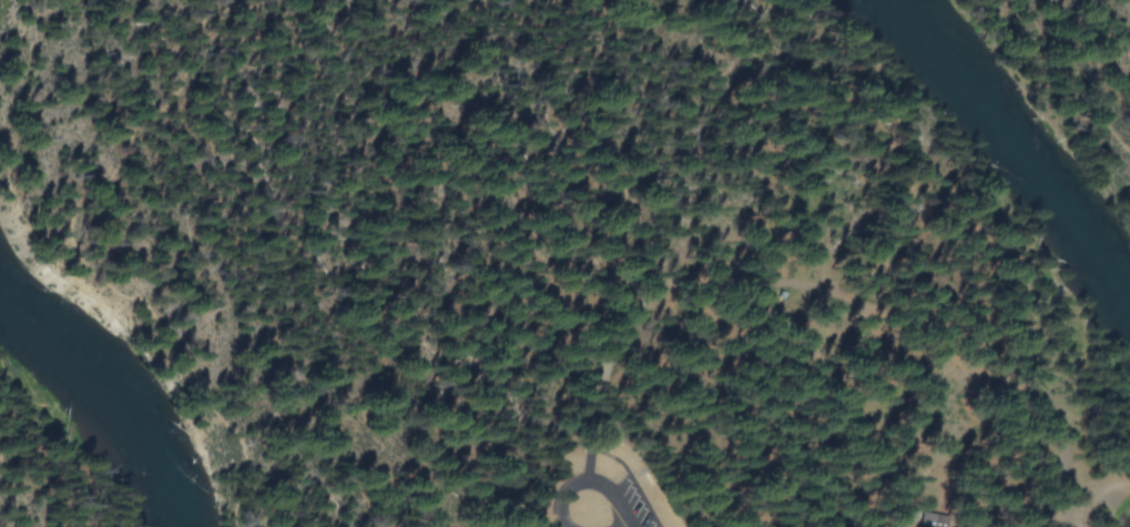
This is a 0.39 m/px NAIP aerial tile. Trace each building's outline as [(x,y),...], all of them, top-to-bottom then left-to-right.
[(926,518),(954,526),(923,526),(926,518)]
